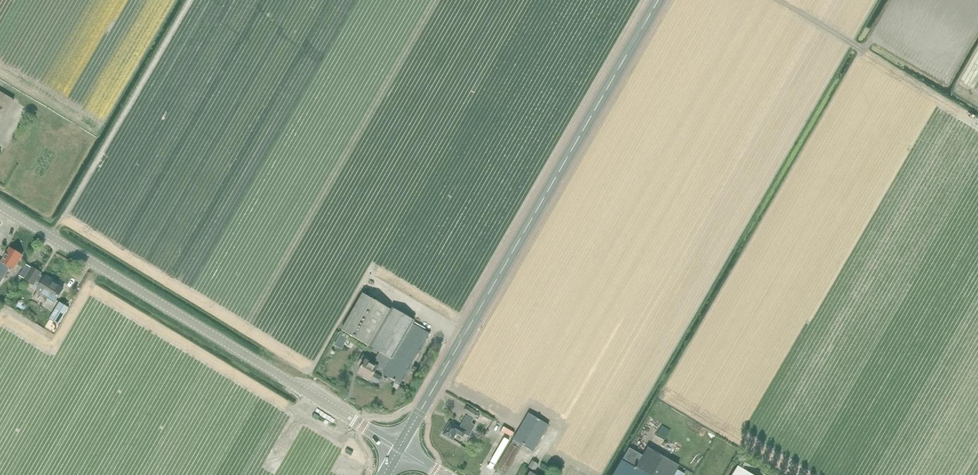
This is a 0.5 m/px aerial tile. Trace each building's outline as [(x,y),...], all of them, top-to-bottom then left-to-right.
[(14,100),(0,91),(0,124),(14,100)] [(2,167),(7,169),(11,159),(7,157),(2,167)] [(14,270),(23,256),(10,248),(2,262),(0,260),(0,284),(10,268),(14,270)] [(26,265),(20,276),(25,279),(25,280),(35,286),(37,282),(41,284),(37,291),(33,298),(40,302),(43,295),(47,297),(46,298),(55,303),(64,289),(55,284),(56,282),(51,279),(50,281),(41,276),(40,275),(41,273),(42,273),(32,267),(32,268),(26,265)] [(363,293),(342,330),(380,352),(373,363),(372,364),(369,362),(370,360),(363,356),(358,364),(362,366),(358,373),(371,380),(376,384),(380,382),(381,379),(381,376),(375,373),(378,368),(384,371),(382,374),(401,385),(431,333),(414,323),(415,321),(392,308),(391,310),(363,293)] [(60,302),(50,319),(59,325),(69,307),(60,302)] [(479,413),(470,408),(467,406),(463,412),(468,415),(460,428),(450,423),(443,434),(453,439),(457,433),(463,437),(465,434),(470,437),(476,425),(472,423),(474,418),(476,419),(479,413)] [(549,425),(529,413),(513,440),(514,440),(511,444),(520,449),(523,445),(534,452),(549,425)] [(549,449),(556,436),(551,433),(544,447),(549,449)] [(521,449),(520,449),(511,444),(498,466),(507,472),(521,449)] [(285,449),(278,445),(274,452),(281,456),(285,449)] [(677,470),(679,465),(648,447),(643,456),(630,448),(614,474),(674,474),(677,470)] [(528,467),(535,471),(539,465),(532,460),(528,467)] [(738,467),(733,474),(752,474),(738,467)]
